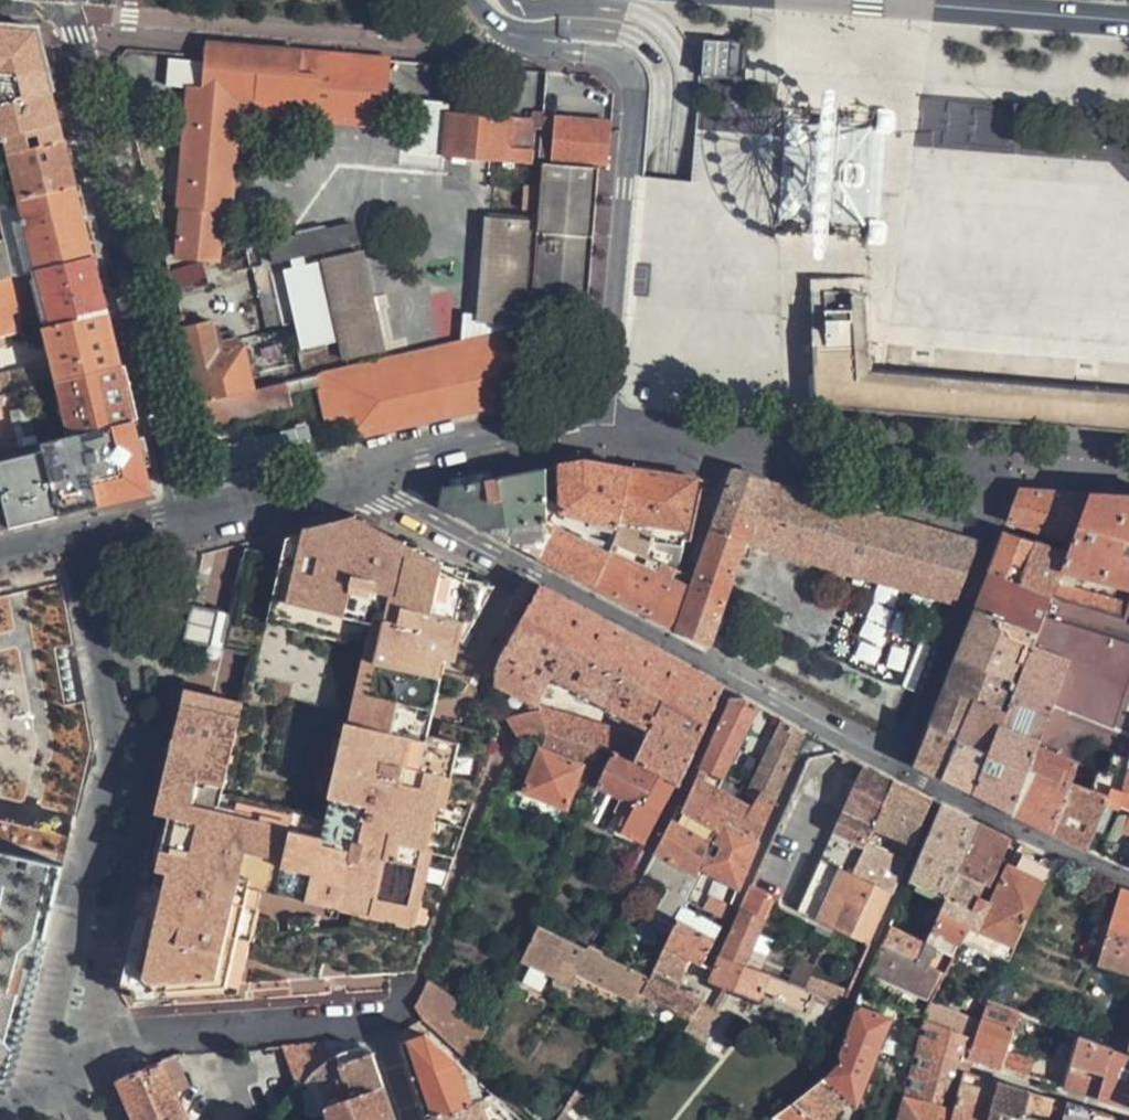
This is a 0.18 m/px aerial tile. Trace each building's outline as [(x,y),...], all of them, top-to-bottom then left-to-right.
[(37,31),(0,28),(0,92),(54,96),(37,31)] [(704,39),(700,76),(739,79),(742,42),(704,39)] [(314,100),(317,73),(300,71),(301,50),(207,42),(205,53),(193,52),(191,78),(203,79),(202,87),(189,85),(186,85),(175,207),(179,208),(178,232),(176,260),(218,264),(222,211),(229,211),(239,112),(249,113),(251,95),(314,100)] [(391,58),(301,50),(300,71),(317,73),(314,100),(251,95),(249,113),(295,117),(386,124),(391,58)] [(59,119),(54,96),(0,92),(0,154),(4,153),(64,139),(59,119)] [(445,156),(528,163),(530,137),(539,138),(541,118),(531,117),(449,111),(445,156)] [(605,164),(607,165),(611,122),(553,118),(550,161),(605,164)] [(76,186),(64,139),(34,146),(4,153),(6,161),(15,199),(76,186)] [(599,170),(542,166),(531,304),(588,308),(599,170)] [(76,186),(15,199),(0,202),(0,275),(19,271),(33,268),(93,255),(76,186)] [(528,222),(486,218),(477,320),(519,324),(528,222)] [(356,223),(338,227),(337,248),(361,242),(356,223)] [(338,227),(325,231),(329,247),(330,250),(337,248),(338,227)] [(276,263),(330,250),(329,247),(325,231),(270,244),(276,263)] [(359,248),(337,253),(336,260),(362,263),(359,248)] [(337,253),(331,254),(356,360),(384,353),(362,263),(336,260),(337,253)] [(346,362),(356,360),(331,254),(321,256),(346,362)] [(93,255),(33,268),(19,271),(0,275),(0,334),(17,330),(23,329),(41,324),(48,323),(107,309),(93,255)] [(313,258),(280,265),(286,296),(320,289),(313,258)] [(203,264),(168,274),(173,295),(209,285),(203,264)] [(809,305),(814,363),(856,367),(851,286),(807,288),(809,305)] [(0,334),(0,394),(30,387),(55,380),(59,380),(121,365),(107,309),(48,323),(41,324),(23,329),(17,330),(0,334)] [(257,388),(244,342),(237,342),(235,337),(215,341),(208,321),(181,328),(200,402),(257,388)] [(519,325),(485,333),(503,405),(537,397),(519,325)] [(503,405),(485,333),(427,347),(358,364),(337,369),(340,381),(429,358),(444,420),(503,405)] [(354,442),(444,420),(429,358),(340,381),(350,425),(354,442)] [(814,363),(815,406),(864,411),(867,368),(856,367),(814,363)] [(121,365),(59,380),(69,425),(41,432),(43,440),(69,434),(71,434),(94,429),(134,419),(121,365)] [(867,368),(864,411),(908,415),(912,371),(867,368)] [(337,369),(320,373),(298,378),(257,388),(200,402),(207,427),(304,404),(301,390),(323,385),(332,418),(334,429),(350,425),(340,381),(337,369)] [(912,371),(908,415),(953,418),(957,375),(912,371)] [(957,375),(953,418),(1001,422),(1005,379),(957,375)] [(1005,379),(1001,422),(1047,426),(1051,384),(1005,379)] [(1051,384),(1047,426),(1094,430),(1098,387),(1051,384)] [(61,514),(51,470),(48,460),(43,440),(41,432),(30,387),(0,394),(0,478),(12,526),(61,514)] [(211,447),(219,476),(335,446),(330,430),(334,429),(332,418),(211,447)] [(43,440),(48,460),(51,470),(66,468),(63,456),(84,451),(97,505),(151,492),(136,429),(134,419),(94,429),(71,434),(69,434),(43,440)] [(618,525),(631,468),(582,461),(561,464),(561,470),(564,509),(618,525)] [(449,484),(444,507),(593,584),(610,552),(613,547),(618,525),(564,509),(556,507),(556,514),(552,522),(545,519),(545,504),(545,467),(449,484)] [(613,547),(677,570),(683,539),(689,540),(700,489),(703,489),(705,479),(631,468),(618,525),(613,547)] [(679,629),(707,643),(743,544),(745,539),(767,479),(734,470),(718,514),(714,526),(679,629)] [(12,526),(0,478),(0,529),(12,526)] [(954,604),(979,539),(767,479),(745,539),(743,544),(954,604)] [(1090,494),(1020,489),(1008,520),(1071,543),(1090,494)] [(1126,608),(1071,588),(1079,577),(1089,581),(1091,576),(1128,589),(1128,496),(1090,494),(1071,543),(1066,554),(1062,565),(1050,594),(1088,607),(1121,620),(1126,608)] [(243,556),(222,640),(251,647),(239,700),(196,691),(168,813),(156,865),(160,866),(154,891),(143,889),(122,982),(150,989),(234,983),(241,954),(269,960),(268,965),(321,978),(326,960),(347,965),(348,976),(415,972),(498,739),(439,726),(435,746),(419,743),(423,723),(433,724),(447,661),(487,588),(378,530),(331,518),(304,526),(302,532),(294,534),(285,536),(277,563),(243,556)] [(1050,594),(1062,565),(1066,554),(1004,531),(989,571),(1050,594)] [(672,625),(690,575),(685,573),(677,570),(613,547),(610,552),(593,584),(672,625)] [(1035,632),(1050,594),(989,571),(975,609),(1035,632)] [(502,650),(548,675),(645,726),(634,749),(620,734),(613,727),(538,705),(538,709),(506,717),(518,739),(520,738),(545,733),(597,746),(610,750),(630,760),(674,785),(678,786),(723,686),(538,586),(502,650)] [(1077,763),(1085,744),(1126,760),(1128,751),(1128,736),(1052,704),(1068,661),(1088,607),(1050,594),(1035,632),(1030,647),(1013,688),(988,751),(972,792),(1013,812),(1037,746),(1077,763)] [(1128,736),(1128,600),(1126,608),(1121,620),(1088,607),(1068,661),(1052,704),(1128,736)] [(957,655),(986,666),(959,737),(988,751),(1013,688),(1030,647),(1035,632),(975,609),(957,655)] [(502,650),(492,669),(493,681),(534,703),(548,675),(502,650)] [(957,655),(930,724),(959,737),(986,666),(957,655)] [(168,813),(196,691),(183,688),(155,809),(168,813)] [(700,766),(721,776),(758,705),(743,696),(732,696),(700,766)] [(804,733),(782,720),(748,789),(753,792),(773,801),(804,733)] [(914,763),(944,778),(959,737),(930,724),(914,763)] [(972,792),(988,751),(959,737),(944,778),(972,792)] [(1052,832),(1070,783),(1077,763),(1037,746),(1013,812),(1052,832)] [(580,762),(540,748),(525,791),(566,805),(580,762)] [(593,783),(616,795),(609,808),(628,819),(623,830),(644,843),(674,785),(630,760),(610,750),(593,783)] [(1126,760),(1115,790),(1123,793),(1128,795),(1128,751),(1126,760)] [(866,947),(881,916),(892,891),(854,873),(873,826),(880,811),(893,780),(862,765),(797,909),(826,922),(824,927),(866,947)] [(756,841),(773,801),(753,792),(747,805),(734,799),(731,797),(718,790),(724,778),(721,776),(700,766),(695,777),(681,806),(680,809),(718,825),(720,821),(756,841)] [(919,829),(932,799),(893,780),(880,811),(919,829)] [(1087,849),(1104,807),(1106,799),(1070,783),(1052,832),(1087,849)] [(1123,793),(1115,790),(1111,789),(1106,799),(1104,807),(1116,812),(1123,793)] [(1121,865),(1128,864),(1128,795),(1123,793),(1116,812),(1100,855),(1121,865)] [(710,840),(718,825),(680,809),(681,806),(678,804),(671,818),(653,851),(695,874),(699,865),(710,840)] [(946,895),(950,886),(957,870),(978,823),(942,805),(909,878),(946,895)] [(912,845),(919,829),(880,811),(873,826),(912,845)] [(736,886),(756,841),(720,821),(718,825),(710,840),(699,865),(736,886)] [(1010,840),(978,823),(957,870),(986,884),(1010,840)] [(0,845),(0,1090),(9,1084),(16,1070),(65,860),(0,845)] [(966,926),(1014,950),(1056,863),(1048,859),(1044,868),(1021,857),(1013,872),(1006,868),(987,903),(978,899),(986,884),(957,870),(950,886),(946,895),(944,898),(972,911),(966,926)] [(1128,975),(1128,891),(1121,888),(1099,965),(1128,975)] [(972,911),(944,898),(940,908),(933,923),(921,949),(917,960),(926,964),(936,942),(948,947),(953,937),(959,939),(966,926),(972,911)] [(743,965),(762,921),(746,914),(750,904),(743,900),(738,911),(718,956),(743,965)] [(701,964),(713,939),(676,918),(663,945),(656,960),(682,974),(689,958),(701,964)] [(559,934),(541,925),(534,937),(553,947),(559,934)] [(1008,963),(1014,950),(966,926),(959,939),(1008,963)] [(917,960),(921,949),(885,932),(880,943),(917,960)] [(577,970),(634,998),(637,993),(643,985),(649,975),(600,952),(589,947),(569,937),(564,948),(582,958),(577,970)] [(931,998),(943,972),(926,964),(917,960),(880,943),(869,968),(931,998)] [(718,956),(708,980),(721,985),(758,998),(758,996),(804,1013),(810,999),(813,990),(796,983),(781,978),(743,965),(718,956)] [(796,983),(805,965),(791,958),(781,978),(796,983)] [(689,1016),(700,999),(677,984),(682,974),(656,960),(649,975),(643,985),(689,1016)] [(467,1061),(488,1022),(426,979),(415,1007),(421,1019),(467,1061)] [(826,982),(821,993),(836,998),(839,999),(844,990),(826,982)] [(832,1007),(836,998),(821,993),(813,990),(810,999),(832,1007)] [(860,991),(855,1006),(891,1018),(896,1007),(860,991)] [(980,1033),(983,1022),(931,999),(925,1012),(922,1019),(926,1021),(976,1043),(980,1033)] [(855,1006),(845,1037),(838,1063),(822,1076),(847,1098),(857,1106),(891,1018),(855,1006)] [(915,1008),(912,1014),(913,1015),(922,1019),(925,1012),(915,1008)] [(906,1096),(955,1108),(967,1073),(971,1060),(976,1043),(926,1021),(906,1096)] [(401,1037),(402,1041),(428,1117),(470,1103),(456,1064),(426,1036),(413,1024),(408,1027),(401,1037)] [(1001,1069),(1009,1042),(980,1033),(976,1043),(971,1060),(1001,1069)] [(1066,1088),(1098,1098),(1113,1047),(1082,1035),(1066,1088)] [(292,1073),(300,1091),(308,1081),(325,1061),(317,1043),(281,1046),(292,1073)] [(1124,1051),(1113,1047),(1098,1098),(1128,1107),(1128,1053),(1124,1051)] [(341,1103),(384,1088),(372,1052),(368,1054),(361,1048),(341,1053),(325,1061),(341,1103)] [(134,1119),(168,1119),(170,1119),(171,1119),(187,1119),(184,1113),(162,1060),(117,1079),(134,1119)] [(384,1088),(341,1103),(325,1061),(308,1081),(327,1108),(331,1119),(395,1119),(384,1088)] [(967,1073),(955,1108),(952,1119),(989,1119),(993,1106),(999,1082),(967,1073)] [(804,1111),(814,1119),(834,1119),(847,1098),(822,1076),(792,1098),(770,1115),(781,1119),(795,1119),(804,1111)] [(1030,1091),(999,1082),(993,1106),(989,1119),(1022,1119),(1030,1091)] [(1022,1119),(1048,1119),(1055,1098),(1030,1091),(1022,1119)] [(906,1096),(899,1119),(952,1119),(955,1108),(906,1096)] [(1055,1098),(1048,1119),(1061,1119),(1066,1102),(1055,1098)] [(477,1101),(470,1103),(428,1117),(429,1119),(484,1119),(477,1101)] [(530,1117),(533,1119),(554,1119),(558,1115),(543,1102),(530,1117)] [(1066,1102),(1061,1119),(1092,1119),(1095,1110),(1066,1102)] [(1095,1110),(1092,1119),(1127,1119),(1128,1119),(1095,1110)]
